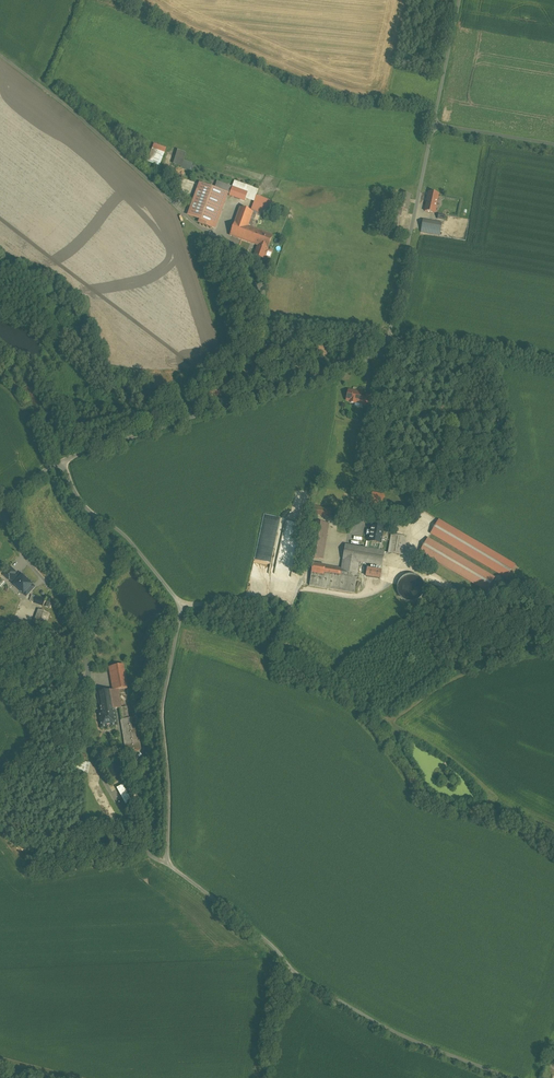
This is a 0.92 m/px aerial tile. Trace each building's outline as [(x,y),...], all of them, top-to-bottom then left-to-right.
[(159,146),(152,163),(158,166),(166,149),(159,146)] [(192,164),(175,158),(173,165),(190,170),(192,164)] [(214,190),(200,184),(189,216),(201,220),(200,223),(212,228),(225,193),(230,195),(232,188),(217,182),(214,190)] [(248,193),(232,188),(230,195),(229,196),(245,202),(248,193)] [(439,195),(429,192),(425,212),(435,214),(439,195)] [(411,195),(401,193),(398,209),(408,211),(411,195)] [(251,212),(240,208),(230,236),(246,242),(251,228),(257,213),(267,216),(268,212),(271,213),(274,207),(271,206),(272,202),(256,196),(251,212)] [(400,217),(390,215),(387,228),(398,229),(400,217)] [(435,223),(423,220),(421,233),(433,235),(435,223)] [(272,236),(251,228),(246,242),(259,246),(255,256),(264,259),(265,256),(266,256),(267,252),(266,251),(267,249),(268,250),(268,249),(272,237),(272,236)] [(221,247),(208,238),(205,243),(218,251),(221,247)] [(362,394),(349,391),(347,401),(351,402),(351,403),(355,404),(355,403),(363,404),(365,398),(361,397),(362,394)] [(371,397),(365,396),(363,404),(363,406),(369,408),(371,397)] [(332,510),(314,507),(312,515),(330,518),(332,510)] [(262,515),(261,525),(277,528),(279,517),(262,515)] [(515,566),(439,521),(431,534),(507,579),(515,566)] [(326,524),(316,522),(310,558),(320,560),(326,524)] [(383,529),(371,527),(370,532),(371,532),(369,542),(370,543),(369,550),(377,551),(378,544),(381,544),(383,529)] [(400,536),(392,535),(389,553),(397,555),(400,536)] [(406,537),(400,536),(397,555),(403,556),(406,537)] [(494,579),(428,540),(420,552),(487,591),(494,579)] [(369,550),(345,546),(343,560),(342,569),(340,578),(356,581),(359,562),(382,566),(384,553),(377,551),(369,550)] [(342,569),(325,566),(313,564),(311,574),(324,576),(324,575),(340,578),(342,569)] [(9,581),(10,580),(11,581),(17,575),(15,574),(17,573),(10,567),(2,575),(9,581)] [(379,571),(364,568),(362,577),(377,580),(379,571)] [(36,587),(19,572),(17,575),(11,581),(10,583),(26,598),(36,587)] [(340,578),(324,575),(324,576),(311,574),(309,586),(354,593),(356,581),(340,578)] [(430,591),(431,587),(430,583),(427,580),(424,577),(420,577),(416,578),(412,580),(410,584),(409,588),(410,592),(413,595),(416,597),(420,598),(424,597),(428,595),(430,591)] [(448,595),(438,590),(435,596),(445,601),(448,595)] [(45,600),(36,597),(36,598),(31,596),(29,601),(43,606),(45,600)] [(16,606),(5,602),(1,612),(12,616),(16,606)] [(28,610),(16,606),(12,616),(24,621),(28,610)] [(39,610),(34,625),(44,629),(50,614),(39,610)] [(127,707),(122,708),(119,689),(127,688),(123,665),(112,667),(116,690),(98,693),(101,711),(116,709),(119,708),(121,720),(129,719),(127,707)] [(116,709),(101,711),(101,713),(99,713),(102,728),(107,727),(107,729),(112,728),(111,726),(117,725),(115,712),(116,712),(116,709)] [(129,719),(121,720),(126,752),(141,750),(135,718),(129,719)] [(86,755),(79,754),(78,760),(85,762),(86,755)] [(91,764),(73,760),(70,771),(88,775),(91,764)] [(116,761),(113,761),(111,763),(109,764),(108,767),(107,769),(108,771),(110,774),(112,775),(115,776),(118,775),(120,774),(122,772),(123,769),(122,766),(121,764),(119,762),(116,761)] [(130,781),(117,789),(126,805),(139,798),(130,781)]
